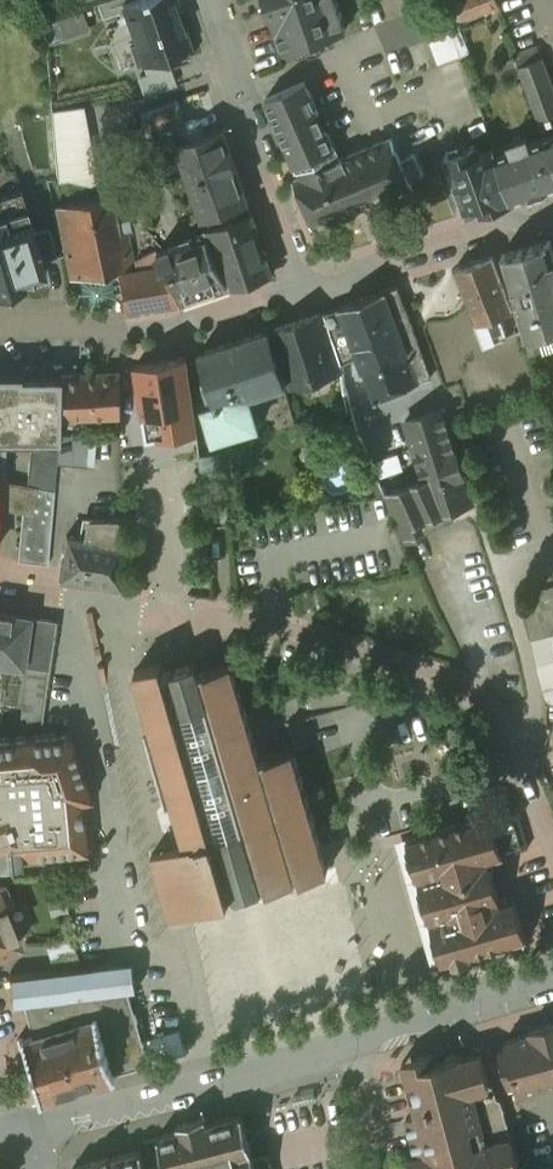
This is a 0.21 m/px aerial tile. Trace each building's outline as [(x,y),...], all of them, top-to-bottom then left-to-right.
[(123,3),(137,42),(131,44),(138,64),(144,61),(144,63),(165,56),(169,65),(192,57),(189,48),(190,47),(174,0),(132,0),(123,3)] [(282,42),(290,39),(293,48),(340,32),(337,24),(345,21),(338,0),(268,0),(282,42)] [(451,25),(502,6),(500,0),(442,0),(451,25)] [(458,24),(427,38),(438,64),(469,50),(458,24)] [(538,46),(515,54),(519,65),(541,56),(538,46)] [(543,56),(541,56),(519,65),(539,117),(552,112),(552,84),(543,56)] [(307,80),(267,97),(302,176),(342,159),(307,80)] [(178,97),(140,111),(155,151),(176,144),(183,142),(178,127),(187,124),(178,97)] [(83,105),(53,111),(55,139),(88,134),(83,105)] [(539,117),(545,135),(546,135),(552,155),(552,112),(539,117)] [(231,146),(224,127),(183,142),(176,144),(202,218),(211,215),(249,202),(250,202),(238,167),(238,166),(238,165),(237,165),(231,148),(232,148),(231,146)] [(530,140),(528,134),(510,141),(510,143),(499,146),(496,152),(514,200),(552,187),(552,155),(546,135),(545,135),(530,140)] [(302,176),(296,179),(316,226),(413,183),(412,179),(402,159),(393,137),(342,159),(302,176)] [(494,147),(481,152),(478,143),(445,155),(465,208),(478,204),(480,209),(514,200),(496,152),(494,147)] [(416,152),(402,159),(412,179),(425,173),(416,152)] [(56,180),(49,180),(51,190),(58,188),(56,180)] [(0,195),(0,206),(2,213),(4,213),(7,224),(30,217),(22,189),(0,195)] [(109,194),(57,205),(72,277),(126,266),(120,232),(113,196),(109,194)] [(249,202),(211,215),(218,235),(210,237),(231,284),(232,286),(274,273),(253,211),(252,211),(249,202)] [(0,214),(0,290),(1,290),(4,298),(18,294),(15,286),(25,283),(23,278),(46,271),(42,259),(34,231),(30,217),(7,224),(4,213),(2,213),(0,214)] [(50,226),(34,231),(42,259),(57,255),(50,226)] [(129,230),(120,232),(126,266),(135,264),(129,230)] [(210,237),(174,249),(172,245),(159,251),(164,264),(170,264),(183,301),(231,284),(210,237)] [(503,253),(528,334),(528,336),(539,333),(552,328),(552,245),(551,239),(503,253)] [(493,255),(458,266),(478,320),(479,321),(500,313),(513,308),(493,255)] [(164,264),(119,272),(126,310),(182,301),(183,301),(170,264),(164,264)] [(386,289),(341,305),(341,306),(326,311),(343,363),(360,356),(375,397),(376,397),(377,399),(381,398),(380,395),(433,376),(399,285),(386,290),(386,289)] [(323,312),(274,328),(281,348),(292,382),(293,387),(343,371),(323,312)] [(500,313),(479,321),(478,320),(477,320),(486,344),(509,336),(500,313)] [(270,329),(201,350),(211,381),(204,383),(210,404),(217,402),(218,404),(250,395),(287,384),(286,381),(276,350),(271,332),(270,329)] [(539,333),(528,336),(528,334),(525,335),(531,354),(543,350),(539,333)] [(292,382),(281,348),(276,350),(286,381),(287,384),(292,382)] [(187,356),(137,362),(146,436),(196,430),(187,356)] [(120,372),(61,374),(61,417),(120,415),(120,372)] [(0,376),(0,462),(6,462),(7,438),(59,438),(60,377),(0,376)] [(250,395),(218,404),(217,402),(210,404),(206,406),(215,438),(259,425),(250,395)] [(444,407),(407,419),(426,479),(412,483),(385,492),(400,524),(473,500),(444,407)] [(89,436),(60,433),(58,462),(87,465),(89,436)] [(220,454),(201,456),(207,524),(229,522),(225,479),(223,479),(220,454)] [(402,461),(376,471),(385,492),(412,483),(402,461)] [(22,512),(18,560),(48,564),(55,489),(6,480),(0,478),(0,508),(22,512)] [(123,516),(93,516),(89,537),(67,534),(64,558),(63,558),(61,577),(124,585),(124,534),(123,516)] [(0,611),(0,661),(23,664),(29,615),(0,611)] [(56,619),(29,615),(23,664),(50,668),(56,619)] [(261,758),(233,662),(200,672),(197,662),(165,672),(162,662),(136,670),(186,843),(158,851),(160,856),(154,857),(170,910),(175,908),(176,914),(324,870),(322,865),(327,864),(294,748),(261,758)] [(0,737),(0,863),(11,862),(11,857),(87,850),(83,800),(92,797),(70,730),(0,737)] [(517,805),(491,812),(504,853),(529,846),(517,805)] [(491,812),(408,836),(419,876),(488,856),(489,859),(489,858),(504,854),(504,853),(491,812)] [(488,856),(419,876),(444,961),(528,937),(515,895),(501,899),(489,858),(489,859),(488,856)] [(21,942),(5,905),(14,901),(7,883),(0,886),(0,951),(21,942)] [(84,967),(9,975),(13,1004),(22,1003),(32,1036),(24,1038),(21,1037),(18,1037),(37,1101),(39,1100),(41,1097),(111,1077),(115,1078),(117,1077),(115,1071),(122,1069),(122,1071),(152,1062),(146,1038),(144,1039),(130,989),(131,989),(123,961),(111,962),(84,967)] [(531,1027),(532,1032),(506,1038),(508,1044),(501,1046),(509,1078),(514,1080),(517,1079),(520,1090),(552,1081),(552,1021),(531,1027)] [(437,1060),(434,1052),(406,1060),(407,1062),(404,1063),(417,1114),(407,1116),(417,1154),(409,1156),(412,1168),(521,1168),(512,1134),(511,1129),(510,1129),(509,1125),(510,1125),(509,1120),(508,1120),(505,1109),(506,1109),(505,1105),(504,1105),(502,1098),(498,1096),(495,1085),(491,1083),(482,1051),(466,1055),(465,1053),(437,1060)] [(178,1123),(180,1130),(159,1135),(163,1152),(144,1157),(142,1150),(110,1158),(110,1156),(91,1161),(91,1163),(73,1168),(258,1168),(243,1113),(208,1122),(206,1115),(178,1123)]
